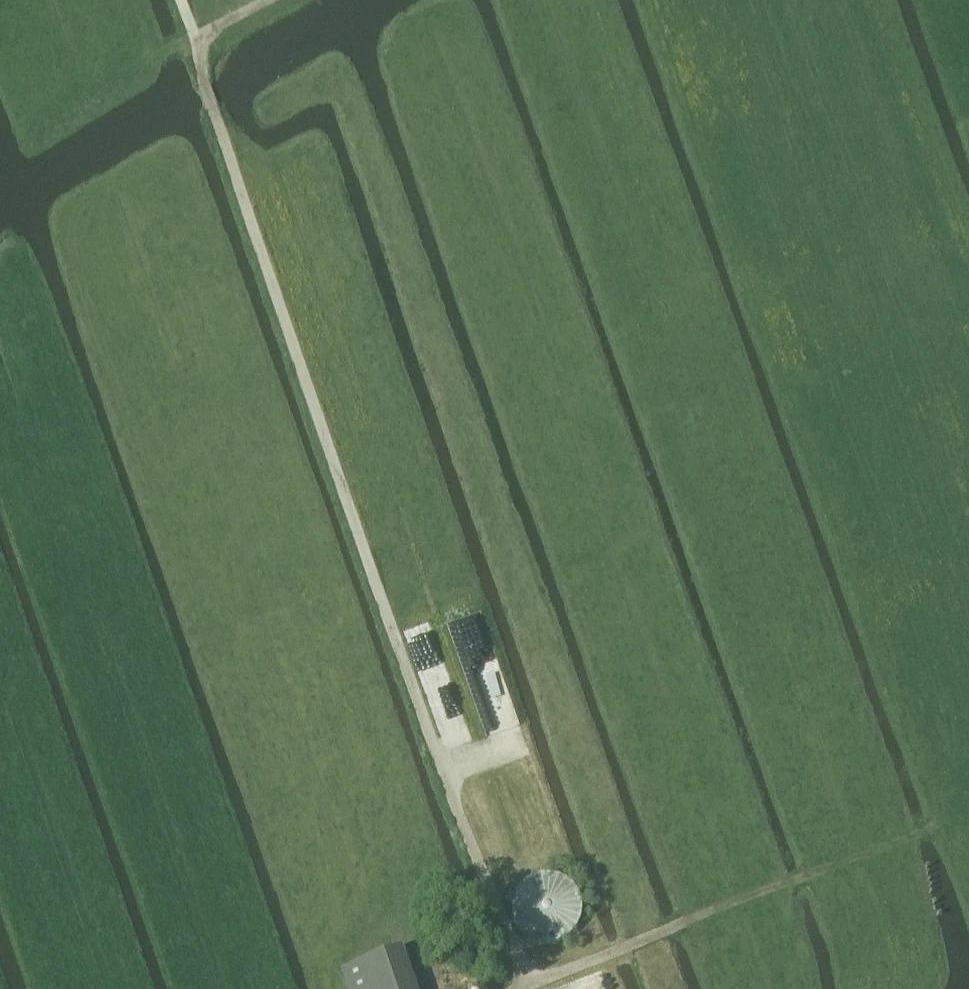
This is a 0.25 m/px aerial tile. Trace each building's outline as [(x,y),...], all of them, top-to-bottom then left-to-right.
[(339,972),(346,988),(416,988),(401,949),(339,972)]
